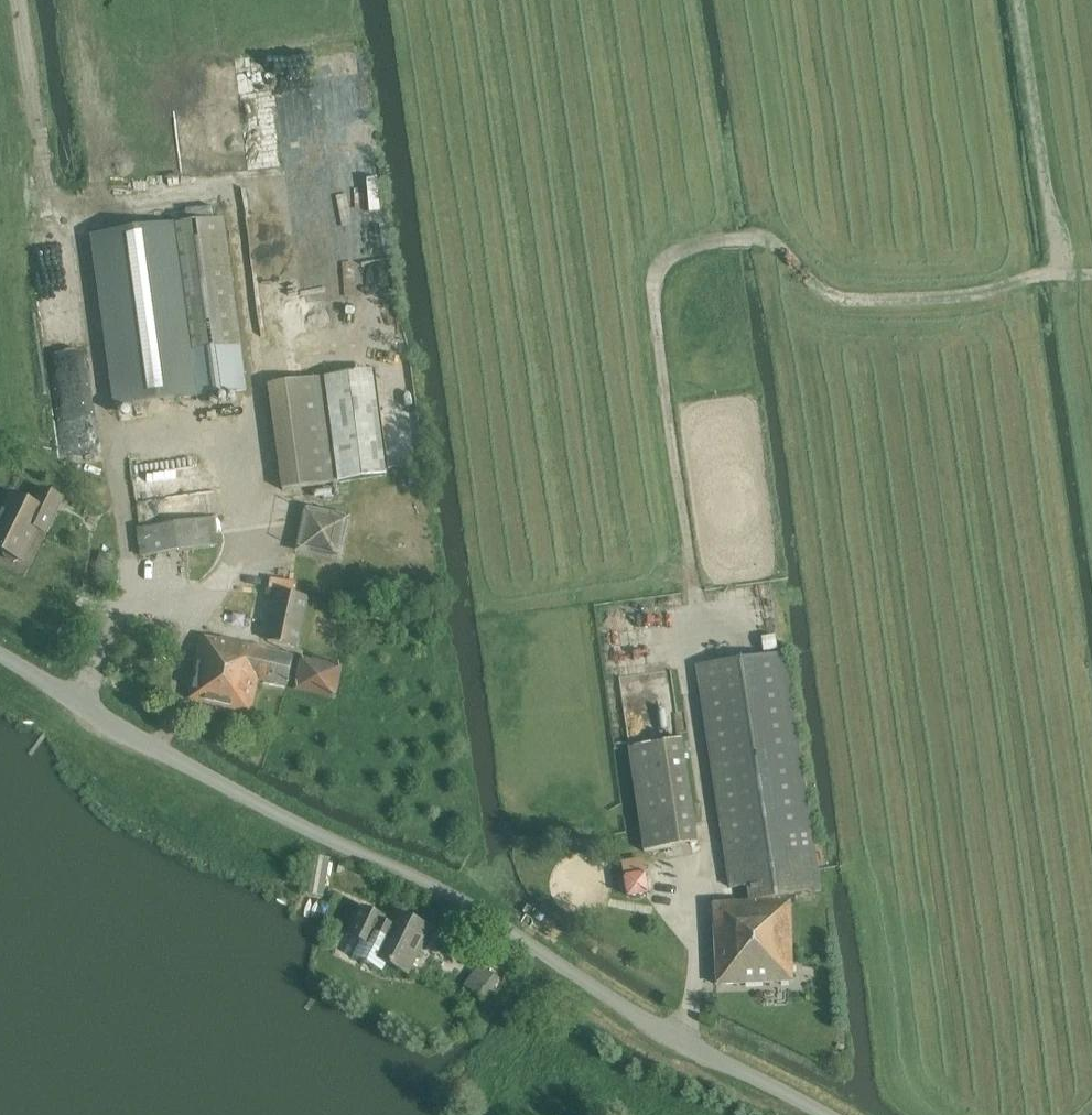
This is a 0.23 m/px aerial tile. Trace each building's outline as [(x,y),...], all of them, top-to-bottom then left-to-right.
[(224,218),(96,235),(120,407),(247,390),(224,218)] [(380,369),(326,376),(340,482),(394,475),(380,369)] [(283,490),(340,482),(326,376),(269,384),(283,490)] [(63,500),(42,490),(35,505),(12,494),(0,519),(0,550),(23,562),(39,530),(47,533),(63,500)] [(305,507),(295,552),(341,562),(350,517),(305,507)] [(214,518),(137,529),(142,557),(219,546),(214,518)] [(297,646),(308,598),(278,591),(267,639),(297,646)] [(221,641),(202,637),(189,699),(252,714),(260,679),(287,686),(294,656),(221,638),(221,641)] [(785,654),(698,666),(731,888),(749,887),(751,901),(755,901),(755,915),(726,917),(729,979),(743,978),(744,984),(794,982),(791,914),(788,914),(787,896),(821,891),(785,654)] [(645,852),(698,844),(682,739),(630,747),(645,852)] [(644,859),(622,863),(627,896),(630,895),(631,898),(647,895),(647,893),(650,892),(644,859)] [(393,922),(363,907),(349,935),(361,941),(353,957),(383,972),(387,964),(409,975),(432,929),(398,912),(393,922)] [(524,918),(521,922),(531,927),(534,925),(538,927),(544,924),(546,917),(531,907),(527,912),(525,915),(524,918)] [(481,965),(466,986),(486,1001),(502,981),(481,965)]
